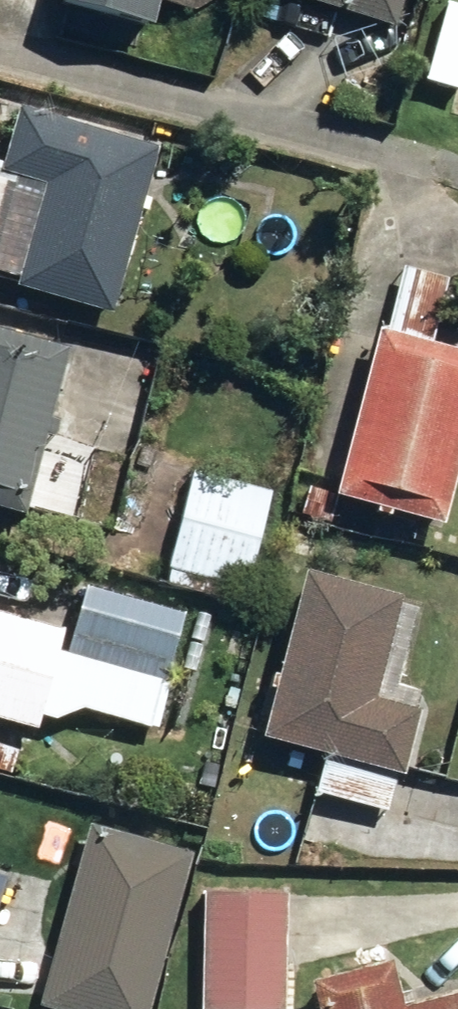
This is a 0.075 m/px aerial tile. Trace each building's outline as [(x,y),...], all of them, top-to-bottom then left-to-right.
[(141,24),(147,0),(44,0),(141,24)] [(415,35),(426,0),(307,0),(415,35)] [(100,312),(147,147),(0,106),(0,107),(0,275),(6,276),(3,285),(100,312)] [(430,524),(457,423),(457,355),(366,330),(321,491),(300,486),(292,514),(323,522),(330,497),(430,524)] [(70,520),(89,446),(46,435),(49,418),(40,416),(58,345),(0,331),(0,509),(16,513),(17,507),(70,520)] [(156,581),(220,597),(223,583),(238,587),(262,492),(184,473),(156,581)] [(301,564),(257,734),(402,772),(419,707),(415,705),(420,686),(398,681),(418,603),(399,598),(401,589),(301,564)] [(186,609),(89,586),(74,651),(170,674),(186,609)] [(29,728),(53,629),(0,616),(0,722),(29,728)] [(3,772),(11,747),(0,744),(0,771),(3,772)] [(48,1008),(154,1008),(195,852),(90,825),(42,1007),(48,1008)] [(203,1006),(287,1008),(288,929),(289,888),(206,886),(203,1006)] [(305,1008),(457,1008),(457,988),(390,1005),(379,960),(298,981),(305,1008)]
